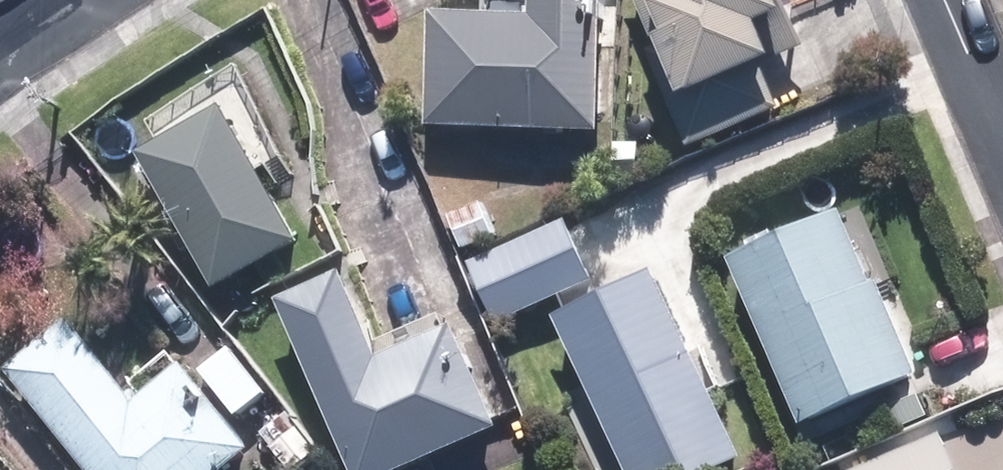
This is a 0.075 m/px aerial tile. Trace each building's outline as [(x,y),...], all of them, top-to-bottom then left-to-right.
[(601,0),(464,0),(463,21),(419,19),(414,134),(595,142),(601,0)] [(763,0),(655,0),(657,4),(625,17),(684,161),(769,125),(750,78),(760,74),(745,36),(773,25),(763,0)] [(155,145),(132,157),(207,298),(298,250),(255,169),(269,162),(232,91),(150,135),(155,145)] [(484,199),(436,225),(455,262),(504,237),(484,199)] [(835,211),(725,261),(805,437),(915,387),(835,211)] [(560,221),(462,264),(491,330),(589,286),(560,221)] [(544,318),(618,469),(726,469),(739,464),(644,269),(544,318)] [(432,341),(375,366),(335,276),(267,306),(340,469),(410,469),(489,435),(463,376),(450,381),(432,341)] [(66,325),(0,379),(0,384),(70,469),(229,469),(250,452),(169,352),(121,392),(66,325)] [(855,469),(948,469),(932,436),(855,469)]
